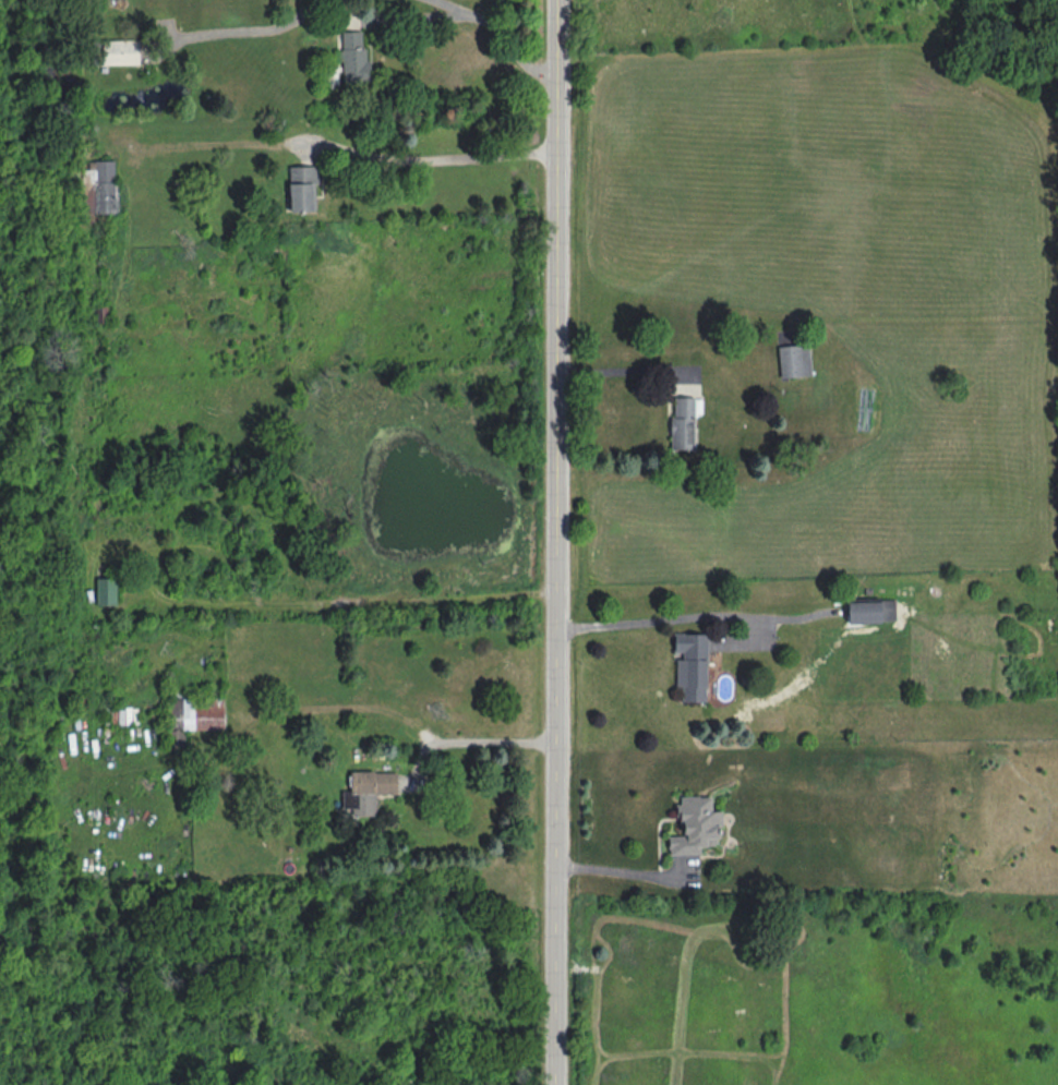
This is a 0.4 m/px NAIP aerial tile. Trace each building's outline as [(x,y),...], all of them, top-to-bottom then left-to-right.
[(367,85),(366,32),(341,32),(341,85),(367,85)] [(138,65),(137,40),(99,40),(99,65),(138,65)] [(83,214),(115,214),(115,161),(83,161),(83,214)] [(286,167),(286,212),(316,212),(316,167),(286,167)] [(779,346),(779,377),(810,377),(810,346),(779,346)] [(693,451),(693,398),(670,398),(670,451),(693,451)] [(94,606),(115,606),(115,580),(94,580),(94,606)] [(845,602),(845,624),(895,624),(895,602),(845,602)] [(674,688),(681,688),(681,702),(705,702),(705,634),(674,634),(674,688)] [(223,698),(166,699),(166,747),(183,747),(183,731),(223,731),(223,698)] [(348,791),(341,791),(341,814),(373,814),(373,796),(397,796),(397,772),(348,772),(348,791)] [(710,798),(677,798),(678,837),(667,837),(667,856),(699,855),(699,847),(719,847),(718,812),(710,812),(710,798)]
